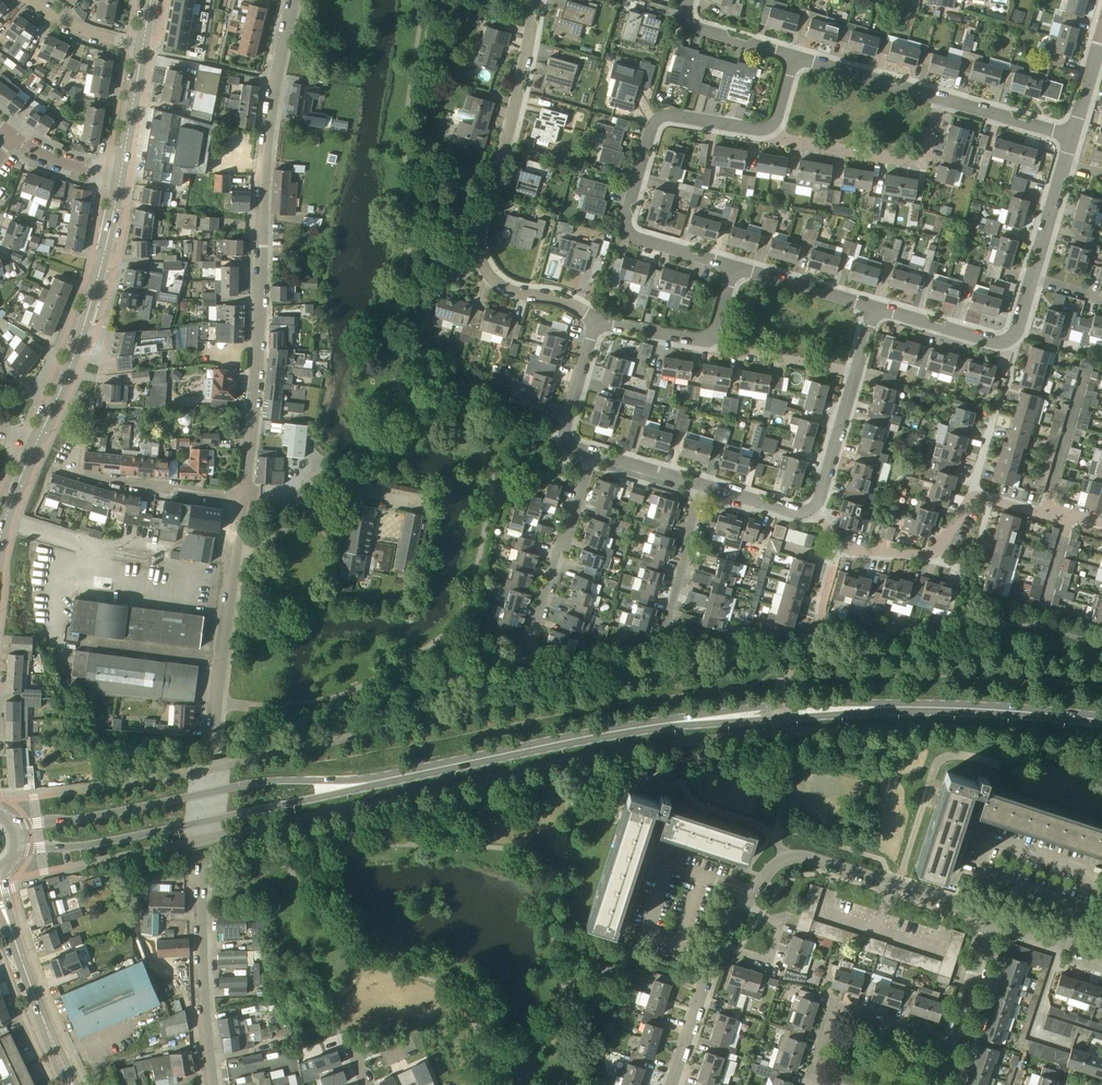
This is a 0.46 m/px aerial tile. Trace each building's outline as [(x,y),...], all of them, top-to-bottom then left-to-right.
[(9,9),(1,0),(0,0),(0,18),(9,9)] [(80,4),(82,7),(84,9),(88,8),(90,4),(90,0),(83,0),(80,4)] [(173,11),(193,15),(195,3),(178,0),(175,0),(173,11)] [(558,17),(553,35),(572,40),(576,23),(592,27),(597,9),(567,0),(562,18),(558,17)] [(743,4),(731,1),(732,0),(712,0),(712,1),(729,6),(727,13),(740,17),(743,4)] [(765,5),(760,23),(780,29),(785,11),(787,4),(775,0),(767,0),(765,5)] [(1076,21),(1078,15),(1082,16),(1087,2),(1079,0),(1068,0),(1065,11),(1062,10),(1060,16),(1076,21)] [(118,13),(119,4),(101,1),(98,18),(103,18),(102,22),(113,24),(115,13),(118,13)] [(247,17),(264,21),(267,8),(242,2),(240,7),(249,9),(247,17)] [(799,15),(785,11),(780,29),(795,33),(796,28),(802,30),(807,11),(801,9),(799,15)] [(1012,19),(1023,22),(1026,12),(1015,9),(1012,19)] [(173,11),(171,23),(191,27),(193,15),(173,11)] [(622,37),(654,46),(661,20),(649,17),(650,13),(643,12),(642,15),(629,11),(622,37)] [(807,36),(821,40),(827,16),(807,11),(802,30),(808,31),(807,36)] [(20,35),(29,22),(18,15),(5,34),(15,40),(19,35),(20,35)] [(1060,16),(1055,15),(1053,21),(1061,23),(1057,37),(1075,42),(1079,28),(1074,27),(1076,21),(1060,16)] [(479,25),(480,18),(470,16),(469,22),(479,25)] [(847,22),(827,16),(821,40),(835,44),(836,39),(842,41),(847,22)] [(261,33),(264,21),(247,17),(244,29),(261,33)] [(15,57),(26,40),(30,43),(39,29),(29,22),(20,35),(12,47),(8,52),(12,55),(15,57)] [(847,48),(861,52),(868,28),(847,22),(842,41),(848,43),(847,48)] [(171,23),(169,35),(189,38),(191,27),(171,23)] [(483,38),(475,64),(496,70),(503,44),(507,45),(510,34),(488,27),(485,38),(483,38)] [(883,53),(886,40),(888,34),(868,28),(861,52),(875,56),(877,51),(883,53)] [(258,45),(261,33),(244,29),(241,41),(258,45)] [(53,55),(59,40),(47,35),(38,56),(49,62),(52,55),(53,55)] [(169,35),(167,47),(187,50),(189,38),(169,35)] [(1057,37),(1051,36),(1050,35),(1048,44),(1046,43),(1043,54),(1052,57),(1065,61),(1066,55),(1071,57),(1075,42),(1057,37)] [(917,63),(923,64),(926,52),(928,45),(922,43),(908,39),(906,46),(901,63),(916,67),(917,63)] [(59,40),(53,55),(64,60),(71,46),(59,40)] [(906,46),(886,40),(883,53),(889,54),(887,59),(901,63),(906,46)] [(255,57),(258,45),(241,41),(240,48),(231,46),(230,51),(255,57)] [(964,43),(962,50),(964,51),(964,50),(970,52),(970,51),(971,49),(972,45),(964,43)] [(8,52),(12,47),(7,44),(3,49),(8,52)] [(698,53),(699,51),(679,45),(668,82),(688,88),(698,53)] [(964,72),(970,53),(970,52),(964,50),(964,51),(962,50),(949,47),(947,57),(942,75),(956,79),(958,70),(964,72)] [(969,78),(983,82),(988,65),(981,62),(983,55),(970,51),(970,52),(970,53),(964,72),(970,73),(969,78)] [(614,54),(607,52),(605,60),(612,61),(614,54)] [(928,71),(942,75),(947,57),(926,52),(923,64),(929,66),(928,71)] [(24,65),(30,56),(25,53),(19,61),(24,65)] [(717,59),(698,53),(688,88),(687,90),(707,96),(710,85),(701,82),(706,67),(714,69),(717,59)] [(95,74),(113,78),(114,69),(112,68),(114,57),(103,55),(102,59),(98,58),(95,74)] [(575,75),(578,64),(550,56),(547,67),(550,68),(544,87),(549,88),(549,89),(551,90),(551,89),(565,93),(571,74),(575,75)] [(1050,64),(1063,67),(1065,61),(1052,57),(1050,64)] [(65,69),(77,71),(81,62),(70,58),(65,69)] [(727,99),(737,64),(717,59),(714,69),(724,72),(719,89),(710,86),(710,85),(707,96),(727,101),(728,99),(727,99)] [(599,62),(592,60),(589,69),(596,71),(599,62)] [(633,102),(638,85),(640,86),(641,81),(650,84),(655,65),(641,61),(639,71),(614,63),(610,77),(621,81),(616,97),(612,96),(610,105),(632,112),(635,103),(633,102)] [(727,99),(728,99),(747,104),(746,107),(751,108),(755,95),(749,93),(754,78),(755,78),(758,67),(738,62),(737,64),(727,99)] [(1008,71),(1005,83),(1011,85),(1009,90),(1024,94),(1029,76),(1022,74),(1024,66),(1011,63),(1008,71)] [(213,114),(217,96),(223,69),(203,65),(201,64),(195,91),(196,91),(192,110),(213,114)] [(39,74),(43,69),(38,65),(34,71),(39,74)] [(1005,83),(1008,71),(988,65),(983,82),(997,86),(999,81),(1005,83)] [(22,68),(18,73),(22,76),(26,71),(22,68)] [(188,89),(189,84),(191,74),(184,73),(184,72),(169,69),(166,85),(181,88),(188,89)] [(1063,84),(1046,79),(1048,75),(1031,70),(1029,76),(1024,94),(1041,98),(1044,99),(1045,96),(1058,100),(1063,84)] [(42,80),(44,77),(39,74),(34,71),(26,84),(30,86),(34,81),(36,82),(37,80),(40,82),(42,80)] [(11,81),(1,73),(0,75),(0,96),(7,86),(11,81)] [(57,87),(60,79),(48,74),(45,82),(57,87)] [(111,87),(113,78),(95,74),(92,91),(96,92),(96,96),(107,98),(109,87),(111,87)] [(229,76),(228,83),(239,85),(240,78),(229,76)] [(42,88),(46,83),(42,80),(40,82),(38,85),(42,88)] [(17,94),(21,88),(11,81),(7,86),(0,96),(0,102),(7,107),(17,94)] [(315,86),(293,83),(289,112),(303,114),(303,116),(302,123),(325,127),(326,117),(326,115),(311,112),(313,98),(315,88),(315,86)] [(259,86),(243,84),(242,95),(231,94),(230,98),(230,99),(257,102),(259,86)] [(179,97),(181,88),(166,85),(163,99),(170,101),(170,102),(178,103),(189,105),(190,100),(179,97)] [(81,97),(82,88),(71,86),(69,95),(81,97)] [(56,97),(60,92),(55,89),(52,94),(56,97)] [(61,100),(65,95),(60,92),(56,97),(61,100)] [(27,102),(17,94),(7,107),(17,115),(27,102)] [(472,138),(470,143),(484,146),(489,130),(486,129),(494,103),(468,96),(464,110),(479,114),(475,126),(462,122),(458,135),(472,138)] [(230,99),(230,98),(226,98),(225,107),(235,108),(235,111),(239,111),(237,126),(254,128),(257,102),(230,99)] [(86,123),(104,126),(106,117),(103,116),(105,105),(94,103),(94,107),(89,106),(86,123)] [(45,114),(44,114),(34,107),(25,121),(36,128),(45,114)] [(565,126),(568,115),(542,107),(539,118),(537,118),(531,137),(535,138),(535,139),(538,139),(548,142),(554,122),(565,126)] [(190,119),(190,118),(155,109),(143,178),(182,186),(184,173),(192,173),(206,173),(210,151),(208,151),(215,125),(211,124),(190,119)] [(46,134),(58,117),(47,110),(44,114),(45,114),(36,128),(46,134)] [(211,124),(213,114),(192,110),(190,118),(190,119),(211,124)] [(333,119),(332,129),(347,131),(349,122),(333,119)] [(67,131),(70,123),(61,120),(58,128),(67,131)] [(603,147),(599,161),(620,167),(624,152),(619,151),(625,130),(598,122),(595,132),(606,135),(602,147),(603,147)] [(103,135),(104,126),(86,123),(83,139),(88,140),(87,144),(98,146),(100,134),(103,135)] [(974,131),(951,125),(948,138),(947,138),(947,139),(964,144),(970,145),(974,131)] [(985,149),(989,136),(982,134),(978,147),(985,149)] [(327,149),(329,140),(314,137),(312,145),(327,149)] [(1005,159),(1010,142),(996,138),(992,151),(985,149),(981,163),(977,179),(983,181),(991,155),(1005,159)] [(964,144),(947,139),(944,152),(943,152),(946,153),(944,159),(957,163),(959,157),(960,157),(961,157),(960,157),(964,144)] [(1018,163),(1023,145),(1010,142),(1005,159),(1018,163)] [(699,162),(705,163),(709,144),(702,143),(699,162)] [(663,163),(680,168),(684,154),(686,155),(688,148),(676,144),(674,151),(667,149),(663,163)] [(718,175),(726,177),(728,167),(731,148),(715,145),(712,164),(720,165),(718,175)] [(1041,161),(1034,159),(1037,149),(1023,145),(1018,163),(1032,167),(1031,172),(1037,173),(1041,161)] [(731,148),(728,167),(726,177),(734,178),(735,168),(744,170),(747,151),(731,148)] [(770,173),(774,155),(760,153),(757,171),(770,173)] [(774,155),(770,173),(784,175),(787,158),(774,155)] [(518,167),(517,172),(521,173),(516,191),(536,196),(542,176),(551,179),(555,167),(528,159),(525,169),(518,167)] [(973,168),(957,163),(944,159),(942,166),(940,165),(939,166),(940,166),(936,179),(953,184),(956,171),(957,171),(971,175),(973,168)] [(812,187),(816,162),(800,160),(796,184),(790,183),(788,195),(795,197),(797,185),(812,187)] [(820,192),(821,183),(829,184),(832,165),(816,162),(812,187),(811,190),(820,192)] [(575,163),(573,172),(582,174),(585,166),(575,163)] [(676,181),(680,168),(663,163),(659,176),(676,181)] [(856,187),(859,170),(845,167),(842,185),(856,187)] [(709,186),(709,182),(711,169),(705,168),(702,185),(709,186)] [(291,171),(276,170),(275,170),(272,213),(294,214),(295,206),(295,196),(296,196),(297,183),(290,183),(291,171)] [(859,170),(856,187),(870,189),(873,172),(859,170)] [(23,190),(21,196),(27,198),(29,192),(36,194),(41,178),(28,173),(23,190)] [(215,190),(230,191),(231,175),(215,174),(215,185),(215,186),(215,190)] [(747,188),(749,176),(743,174),(740,187),(742,187),(741,193),(746,194),(747,188)] [(898,196),(902,177),(886,174),(883,193),(882,198),(875,197),(873,210),(880,211),(882,201),(897,203),(898,196)] [(749,176),(747,188),(754,189),(756,177),(749,176)] [(1012,182),(1026,186),(1028,179),(1014,176),(1012,182)] [(588,195),(584,210),(603,215),(607,200),(603,199),(604,195),(605,196),(608,184),(582,177),(577,192),(588,195)] [(902,177),(898,196),(914,198),(918,179),(902,177)] [(41,178),(36,194),(48,199),(54,182),(41,178)] [(700,188),(703,180),(696,178),(694,186),(695,186),(700,188)] [(66,188),(67,182),(59,179),(57,186),(54,195),(54,196),(53,201),(50,207),(50,208),(60,209),(62,202),(63,203),(64,198),(66,188)] [(788,195),(790,183),(783,181),(781,194),(788,195)] [(693,193),(695,186),(694,186),(680,182),(678,188),(693,193)] [(1024,192),(1026,186),(1012,182),(1011,189),(1024,192)] [(693,193),(691,199),(689,206),(696,208),(700,195),(702,195),(704,189),(700,188),(695,186),(693,193)] [(92,191),(80,189),(76,188),(75,199),(72,212),(88,214),(90,202),(92,191)] [(161,188),(161,190),(144,188),(143,193),(140,193),(139,201),(142,201),(142,202),(163,205),(165,189),(161,188)] [(691,199),(693,193),(678,188),(676,195),(691,199)] [(1011,189),(1010,190),(1003,188),(1002,193),(1009,195),(1012,196),(1008,210),(1025,215),(1029,201),(1022,199),(1024,192),(1011,189)] [(651,205),(669,210),(674,194),(655,189),(651,205)] [(832,203),(835,190),(828,189),(826,202),(832,203)] [(1101,194),(1101,193),(1090,189),(1088,196),(1081,194),(1077,206),(1097,212),(1101,194)] [(835,190),(832,203),(839,204),(841,191),(835,190)] [(250,211),(251,192),(233,191),(233,210),(250,211)] [(873,210),(875,197),(869,196),(867,209),(873,210)] [(24,204),(18,202),(16,209),(22,212),(24,204)] [(911,220),(917,222),(920,204),(913,203),(911,220)] [(665,225),(669,210),(651,205),(647,220),(665,225)] [(728,220),(732,207),(725,205),(723,214),(709,211),(707,219),(702,236),(716,240),(722,218),(728,220)] [(950,216),(952,207),(943,205),(943,207),(941,206),(939,213),(950,216)] [(1093,224),(1097,212),(1077,206),(1074,219),(1093,224)] [(732,207),(728,220),(735,222),(739,209),(732,207)] [(1025,215),(1008,210),(1001,208),(998,221),(997,222),(1000,222),(1004,224),(1021,229),(1025,215)] [(42,219),(44,211),(38,209),(36,216),(42,219)] [(155,211),(136,209),(135,215),(136,215),(135,222),(161,225),(161,220),(154,219),(155,211)] [(86,227),(88,214),(72,212),(70,224),(86,227)] [(178,213),(177,227),(196,229),(197,214),(178,213)] [(680,213),(676,228),(682,230),(686,215),(680,213)] [(531,250),(534,237),(536,233),(542,235),(546,221),(539,219),(538,223),(508,214),(505,226),(514,229),(510,244),(531,250)] [(768,232),(772,216),(767,214),(766,217),(765,217),(761,230),(768,232)] [(702,236),(707,219),(693,215),(688,232),(702,236)] [(777,220),(778,217),(773,215),(773,216),(772,216),(768,232),(774,234),(775,231),(778,220),(777,220)] [(201,216),(200,230),(219,231),(219,217),(201,216)] [(324,219),(318,218),(305,216),(304,226),(320,227),(324,219)] [(985,225),(998,229),(1000,222),(997,222),(998,221),(987,218),(985,225)] [(849,219),(844,227),(850,231),(856,223),(849,219)] [(1075,239),(1079,240),(1092,244),(1094,238),(1090,236),(1093,224),(1074,219),(1070,231),(1077,233),(1075,239)] [(812,230),(814,222),(807,220),(805,228),(812,230)] [(31,241),(39,244),(40,239),(33,236),(25,233),(27,226),(12,221),(8,233),(23,238),(31,241)] [(559,221),(556,230),(562,232),(564,223),(559,221)] [(170,227),(161,225),(135,222),(133,235),(151,238),(152,232),(162,233),(169,235),(170,227)] [(998,229),(985,225),(980,223),(979,228),(984,229),(983,231),(996,235),(998,229)] [(84,239),(86,227),(70,224),(68,236),(84,239)] [(742,247),(747,230),(733,226),(728,243),(742,247)] [(808,243),(812,230),(805,228),(801,241),(808,243)] [(747,230),(742,247),(756,251),(761,234),(747,230)] [(812,230),(808,243),(814,245),(818,232),(812,230)] [(788,235),(775,231),(774,234),(773,238),(768,255),(782,259),(786,242),(788,235)] [(19,250),(23,238),(8,233),(4,245),(19,250)] [(82,251),(84,239),(68,236),(66,248),(82,251)] [(997,250),(1014,255),(1018,241),(1001,236),(997,250)] [(584,272),(588,259),(589,259),(590,256),(596,257),(600,244),(592,242),(591,246),(577,242),(577,241),(572,239),(572,241),(561,238),(558,248),(568,251),(564,266),(584,272)] [(899,251),(902,240),(896,238),(893,249),(892,249),(889,262),(895,264),(896,262),(899,251)] [(221,240),(221,247),(221,254),(245,255),(246,239),(228,239),(228,240),(221,240)] [(149,246),(157,246),(168,246),(168,240),(157,240),(133,241),(133,257),(149,257),(149,246)] [(848,255),(851,241),(845,240),(843,247),(842,248),(841,253),(848,255)] [(1100,246),(1092,244),(1079,240),(1077,246),(1071,244),(1067,257),(1087,263),(1090,250),(1095,252),(1096,247),(1099,248),(1100,246)] [(202,253),(202,241),(194,241),(192,262),(199,262),(201,263),(201,262),(202,253)] [(822,270),(829,244),(822,241),(819,251),(813,249),(808,266),(822,270)] [(855,254),(858,243),(851,241),(848,255),(854,257),(854,254),(855,254)] [(193,252),(193,243),(185,242),(185,251),(193,252)] [(786,242),(782,259),(795,263),(800,246),(786,242)] [(833,255),(835,246),(829,244),(822,270),(835,274),(840,257),(833,255)] [(889,262),(892,249),(886,247),(882,260),(889,262)] [(928,274),(932,260),(935,250),(928,248),(923,266),(922,272),(928,274)] [(1010,268),(1014,255),(997,250),(993,263),(989,262),(988,269),(1001,273),(1003,266),(1010,268)] [(21,262),(24,256),(13,251),(10,257),(21,262)] [(859,256),(855,254),(854,254),(854,257),(853,261),(850,269),(848,278),(861,282),(868,258),(859,256)] [(631,282),(637,260),(624,256),(623,260),(616,258),(609,284),(619,287),(621,279),(631,282)] [(1083,275),(1087,263),(1067,257),(1064,270),(1083,275)] [(875,286),(882,262),(868,258),(861,282),(875,286)] [(8,272),(14,270),(10,259),(4,261),(8,272)] [(649,296),(657,269),(649,267),(650,264),(637,260),(631,282),(641,284),(639,293),(649,296)] [(936,273),(939,262),(932,260),(928,274),(935,275),(935,273),(936,273)] [(189,261),(164,261),(164,271),(186,271),(189,261)] [(896,262),(895,264),(894,268),(889,285),(902,289),(907,272),(909,266),(896,262)] [(922,272),(923,266),(910,262),(909,266),(907,272),(902,289),(916,293),(921,276),(922,272)] [(42,279),(44,273),(47,267),(37,263),(35,269),(37,270),(35,276),(42,279)] [(972,272),(974,265),(967,263),(966,270),(962,283),(968,285),(972,272)] [(975,287),(979,274),(981,267),(974,265),(972,272),(968,285),(975,287)] [(216,280),(222,280),(239,280),(239,266),(222,266),(222,269),(216,269),(216,280)] [(125,284),(135,286),(153,289),(160,290),(161,290),(163,274),(127,268),(125,284)] [(671,293),(677,272),(664,268),(663,271),(657,269),(649,296),(658,298),(661,290),(671,293)] [(999,279),(1001,273),(988,269),(986,276),(999,279)] [(681,296),(678,304),(688,307),(696,281),(689,279),(690,275),(677,272),(671,293),(681,296)] [(949,277),(936,273),(935,273),(935,275),(934,280),(929,297),(942,301),(947,284),(949,277)] [(51,290),(67,297),(72,285),(56,278),(51,290)] [(181,292),(184,280),(174,278),(171,289),(181,292)] [(318,287),(318,278),(304,278),(304,287),(318,287)] [(222,280),(222,294),(238,294),(239,280),(222,280)] [(947,284),(942,301),(956,305),(961,288),(947,284)] [(289,286),(272,285),(272,291),(272,300),(300,300),(300,296),(300,292),(295,292),(296,286),(289,286)] [(67,297),(51,290),(44,288),(39,300),(46,303),(62,310),(67,297)] [(180,294),(161,290),(160,290),(158,299),(178,303),(180,294)] [(145,299),(146,294),(124,291),(122,298),(120,298),(120,303),(122,303),(121,306),(131,308),(130,311),(136,311),(134,321),(140,322),(141,316),(149,317),(152,300),(145,299)] [(982,312),(987,295),(974,291),(969,308),(982,312)] [(31,304),(34,297),(27,294),(24,301),(31,304)] [(996,316),(997,311),(1001,299),(987,295),(982,312),(996,316)] [(453,322),(460,301),(447,297),(446,300),(439,298),(431,325),(442,328),(444,320),(453,322)] [(57,322),(62,310),(46,303),(39,300),(34,312),(57,322)] [(470,341),(471,336),(479,310),(472,308),(473,304),(460,301),(453,322),(464,325),(459,340),(469,343),(470,341)] [(218,322),(244,323),(244,305),(218,305),(218,322)] [(493,333),(499,312),(486,308),(485,312),(479,310),(471,336),(476,337),(481,339),(483,330),(493,333)] [(1045,321),(1064,326),(1067,314),(1048,308),(1045,321)] [(34,312),(29,325),(52,335),(57,322),(34,312)] [(501,345),(511,348),(514,338),(518,339),(522,325),(518,324),(518,321),(511,319),(512,316),(499,312),(493,333),(503,336),(501,345)] [(164,313),(163,325),(172,326),(174,314),(164,313)] [(654,314),(646,313),(645,321),(652,323),(654,314)] [(19,314),(16,320),(23,323),(26,317),(19,314)] [(1101,337),(1101,317),(1095,315),(1093,321),(1087,319),(1083,332),(1080,345),(1083,346),(1088,342),(1088,341),(1100,345),(1101,338),(1101,337)] [(9,325),(3,318),(0,321),(0,328),(2,331),(9,325)] [(269,349),(271,349),(285,349),(285,348),(285,347),(293,347),(293,332),(295,332),(295,318),(281,318),(281,325),(270,325),(270,331),(269,349)] [(1083,332),(1087,319),(1080,318),(1077,331),(1083,332)] [(1058,345),(1064,326),(1045,321),(1041,333),(1047,335),(1044,346),(1057,349),(1058,345)] [(244,323),(218,322),(203,322),(203,324),(187,327),(186,348),(198,348),(198,341),(231,342),(244,342),(244,323)] [(27,334),(11,323),(7,327),(22,341),(27,334)] [(542,346),(564,352),(568,339),(564,338),(566,331),(540,324),(537,334),(545,336),(542,346)] [(157,351),(186,348),(187,327),(126,331),(115,331),(110,357),(117,356),(118,370),(133,369),(132,354),(157,351)] [(106,349),(110,351),(114,337),(110,335),(106,349)] [(901,358),(906,343),(894,340),(886,337),(880,356),(901,362),(901,361),(902,358),(901,358)] [(901,361),(920,367),(924,352),(918,350),(920,344),(906,340),(906,343),(901,358),(902,358),(901,361)] [(27,345),(22,341),(15,350),(20,355),(33,364),(40,355),(27,345)] [(641,341),(640,346),(646,347),(645,354),(651,355),(653,344),(641,341)] [(560,365),(564,352),(542,346),(539,356),(531,354),(528,363),(555,371),(557,364),(560,365)] [(1053,366),(1057,349),(1044,346),(1043,349),(1032,346),(1032,347),(1028,359),(1027,358),(1027,359),(1053,366)] [(296,349),(285,348),(285,349),(271,349),(270,356),(303,359),(305,359),(305,355),(305,354),(296,353),(296,349)] [(451,361),(454,350),(446,348),(443,358),(443,359),(451,361)] [(939,372),(944,354),(925,349),(924,352),(920,367),(917,376),(925,378),(927,371),(931,372),(931,370),(939,372)] [(6,361),(12,365),(25,375),(33,364),(20,355),(15,350),(6,361)] [(959,375),(962,363),(956,361),(958,355),(945,351),(944,354),(939,372),(959,378),(960,375),(959,375)] [(606,369),(623,374),(627,360),(610,355),(606,369)] [(304,364),(305,359),(303,359),(270,356),(269,364),(286,366),(294,367),(294,363),(304,364)] [(1085,371),(1089,358),(1083,356),(1080,367),(1073,365),(1072,371),(1078,373),(1079,369),(1085,371)] [(676,377),(679,359),(665,357),(662,375),(676,377)] [(1098,372),(1092,370),(1095,360),(1089,358),(1085,371),(1092,373),(1090,377),(1101,380),(1097,378),(1098,372)] [(676,377),(690,380),(693,362),(679,359),(676,377)] [(1053,366),(1027,359),(1028,359),(1025,371),(1023,371),(1047,378),(1049,379),(1053,366)] [(978,383),(982,365),(963,360),(962,363),(959,375),(960,375),(966,376),(965,380),(978,383)] [(978,383),(990,387),(997,389),(1001,374),(995,372),(997,366),(983,362),(982,365),(978,383)] [(553,378),(555,371),(528,363),(526,373),(534,375),(531,385),(553,391),(557,378),(553,378)] [(314,369),(294,367),(286,366),(269,364),(267,382),(290,385),(292,375),(312,377),(314,369)] [(714,390),(718,366),(704,364),(701,381),(702,382),(701,388),(714,390)] [(655,368),(648,366),(644,379),(651,381),(655,368)] [(728,386),(729,386),(732,368),(718,366),(714,390),(727,392),(728,386)] [(150,396),(145,396),(144,406),(166,406),(167,382),(166,382),(167,369),(149,371),(150,381),(150,396)] [(183,375),(175,369),(170,376),(177,381),(183,375)] [(234,370),(215,369),(213,398),(234,400),(236,381),(233,381),(234,370)] [(619,387),(623,374),(606,369),(602,382),(619,387)] [(150,381),(149,371),(149,370),(132,372),(133,383),(150,381)] [(740,388),(754,390),(757,373),(743,370),(740,388)] [(1078,373),(1072,371),(1067,370),(1063,383),(1074,386),(1070,385),(1071,379),(1076,380),(1078,373)] [(1043,391),(1047,378),(1023,371),(1023,372),(1024,372),(1021,384),(1019,384),(1043,391)] [(882,379),(885,380),(885,379),(895,382),(896,376),(883,372),(882,379)] [(754,390),(768,393),(771,375),(757,373),(754,390)] [(782,390),(782,388),(784,377),(777,376),(775,389),(782,390)] [(1099,386),(1101,380),(1090,377),(1087,389),(1097,393),(1097,392),(1093,391),(1095,385),(1099,386)] [(883,386),(880,385),(877,384),(873,397),(876,398),(891,402),(894,402),(898,390),(900,391),(902,384),(895,382),(885,379),(885,380),(883,386)] [(808,394),(825,399),(829,386),(812,381),(808,394)] [(290,389),(290,385),(267,382),(265,399),(281,401),(283,388),(290,389)] [(129,385),(115,384),(104,383),(103,400),(127,402),(129,385)] [(1071,399),(1074,386),(1063,383),(1062,389),(1060,396),(1071,399)] [(692,399),(694,385),(687,384),(685,398),(692,399)] [(549,405),(553,391),(531,385),(528,395),(520,393),(517,402),(543,411),(546,404),(549,405)] [(692,399),(699,400),(701,386),(694,385),(692,399)] [(645,402),(651,404),(655,390),(649,388),(647,395),(645,402)] [(647,395),(626,389),(624,396),(645,402),(647,395)] [(1098,400),(1096,399),(1097,393),(1087,389),(1083,402),(1089,404),(1097,406),(1099,402),(1098,400)] [(1017,404),(1036,410),(1040,396),(1021,391),(1021,392),(1022,392),(1018,404),(1017,404)] [(821,413),(825,399),(808,394),(804,408),(821,413)] [(622,401),(615,400),(598,395),(594,409),(611,414),(617,416),(622,401)] [(643,408),(645,402),(624,396),(622,402),(643,408)] [(730,411),(733,397),(724,396),(721,411),(730,412),(730,411)] [(771,411),(772,404),(773,397),(766,396),(764,410),(763,416),(769,417),(770,411),(771,411)] [(733,397),(730,411),(737,412),(739,398),(733,397)] [(772,404),(786,408),(788,401),(773,397),(772,404)] [(886,422),(886,421),(899,425),(901,417),(891,414),(894,402),(891,402),(876,398),(870,417),(874,418),(886,422)] [(305,404),(281,401),(265,399),(263,417),(279,419),(281,405),(289,406),(288,413),(303,415),(305,404)] [(647,419),(651,404),(645,402),(643,408),(641,414),(639,422),(638,425),(644,427),(640,443),(654,447),(658,430),(659,430),(661,423),(647,419)] [(1087,410),(1089,404),(1083,402),(1079,415),(1090,418),(1092,412),(1087,410)] [(1065,418),(1069,405),(1063,403),(1061,409),(1056,408),(1054,415),(1065,418)] [(784,415),(786,408),(772,404),(771,411),(784,415)] [(1033,422),(1036,410),(1017,404),(1018,405),(1015,417),(1014,416),(1013,417),(1033,422)] [(948,426),(963,430),(965,424),(972,425),(975,412),(957,407),(953,421),(950,420),(948,426)] [(684,417),(685,413),(686,409),(679,408),(677,415),(673,428),(680,430),(684,417)] [(611,414),(594,409),(590,422),(614,429),(617,416),(611,414)] [(184,425),(189,424),(192,420),(191,415),(187,412),(182,413),(179,417),(180,422),(184,425)] [(1061,431),(1065,418),(1054,415),(1051,427),(1061,431)] [(1087,431),(1090,418),(1079,415),(1076,428),(1087,431)] [(792,416),(790,423),(791,430),(797,432),(814,437),(818,423),(792,416)] [(689,418),(684,417),(680,430),(686,432),(690,419),(689,418)] [(1029,435),(1033,422),(1013,417),(1015,417),(1011,429),(1010,429),(1029,435)] [(872,424),(869,423),(866,422),(862,435),(865,436),(883,441),(886,442),(889,429),(897,431),(899,425),(886,421),(886,422),(874,418),(872,424)] [(634,441),(638,425),(639,422),(632,420),(627,439),(634,441)] [(308,425),(285,423),(283,445),(289,445),(288,456),(305,458),(308,425)] [(128,450),(130,433),(131,424),(126,424),(125,433),(123,450),(123,451),(122,454),(122,455),(120,473),(138,475),(140,454),(141,453),(141,451),(128,450)] [(720,442),(724,428),(717,426),(713,440),(720,442)] [(943,445),(961,450),(964,451),(968,437),(962,436),(963,430),(948,426),(943,445)] [(1058,443),(1061,431),(1051,427),(1049,434),(1047,440),(1058,443)] [(724,428),(720,442),(727,443),(730,430),(724,428)] [(1085,437),(1087,431),(1076,428),(1072,440),(1083,444),(1083,443),(1079,442),(1080,436),(1085,437)] [(925,431),(918,429),(916,437),(923,439),(925,431)] [(1025,448),(1029,435),(1010,429),(1010,430),(1011,430),(1008,442),(1003,441),(1022,447),(1025,448)] [(672,434),(659,430),(658,430),(654,447),(667,451),(672,434)] [(814,437),(797,432),(793,446),(810,451),(814,437)] [(201,442),(219,443),(220,435),(201,434),(201,442)] [(762,449),(763,443),(765,436),(758,434),(755,447),(762,449)] [(778,440),(765,436),(763,443),(776,447),(778,440)] [(880,452),(883,441),(865,436),(860,455),(863,456),(883,462),(886,463),(889,455),(880,452)] [(694,458),(699,441),(685,437),(680,455),(694,458)] [(180,445),(181,438),(173,438),(172,448),(180,449),(180,445)] [(1054,456),(1058,443),(1047,440),(1043,453),(1054,456)] [(707,462),(712,445),(699,441),(694,458),(707,462)] [(1019,460),(1022,447),(1003,441),(1003,442),(1004,442),(1001,454),(999,454),(1019,460)] [(774,453),(776,447),(763,443),(762,449),(774,453)] [(961,450),(943,445),(937,443),(931,462),(937,464),(952,468),(956,469),(961,450)] [(1081,450),(1070,446),(1068,453),(1073,454),(1079,456),(1081,450)] [(1100,462),(1101,463),(1101,449),(1095,447),(1092,460),(1100,462)] [(181,466),(181,477),(206,478),(207,465),(213,466),(214,450),(207,450),(207,449),(191,449),(191,466),(181,466)] [(734,470),(739,453),(725,449),(720,466),(734,470)] [(169,478),(169,477),(172,451),(166,450),(165,460),(157,459),(155,477),(169,478)] [(105,453),(87,452),(85,469),(103,471),(105,453)] [(284,457),(277,456),(277,453),(264,452),(264,453),(259,453),(258,453),(258,456),(257,471),(265,472),(266,464),(276,464),(284,465),(284,457)] [(122,454),(105,453),(103,471),(120,473),(122,455),(122,454)] [(747,474),(752,457),(739,453),(734,470),(747,474)] [(1050,469),(1054,456),(1043,453),(1041,459),(1046,461),(1044,467),(1050,469)] [(1068,453),(1065,466),(1075,469),(1079,456),(1073,454),(1068,453)] [(157,459),(152,458),(149,458),(149,455),(140,454),(138,475),(155,477),(157,459)] [(1015,473),(1019,460),(999,454),(1001,455),(997,467),(996,466),(996,467),(1015,473)] [(784,455),(780,468),(803,475),(807,461),(784,455)] [(878,481),(883,462),(863,456),(861,462),(855,460),(851,474),(854,475),(872,480),(878,481)] [(760,478),(764,464),(758,462),(754,476),(760,478)] [(284,472),(284,465),(276,464),(266,464),(265,472),(257,471),(256,482),(284,484),(285,472),(284,472)] [(951,474),(952,468),(937,464),(936,471),(939,471),(935,484),(950,488),(953,489),(957,476),(951,474)] [(1011,485),(1015,473),(996,467),(995,467),(997,467),(993,480),(1011,485)] [(1047,482),(1050,469),(1044,467),(1043,473),(1038,472),(1036,479),(1047,482)] [(803,475),(780,468),(776,481),(782,483),(782,484),(799,489),(803,475)] [(1088,493),(1101,497),(1101,477),(1096,475),(1090,473),(1088,479),(1085,478),(1084,479),(1082,481),(1080,487),(1081,489),(1081,491),(1088,493)] [(62,502),(69,478),(54,474),(46,497),(62,502)] [(868,492),(872,480),(854,475),(848,494),(852,495),(873,501),(875,494),(868,492)] [(219,486),(220,478),(211,477),(210,485),(219,486)] [(76,506),(84,483),(69,478),(62,502),(76,506)] [(593,491),(614,497),(620,499),(624,488),(617,486),(618,485),(599,478),(597,483),(596,483),(593,491)] [(1059,485),(1065,487),(1067,480),(1061,478),(1059,485)] [(1043,494),(1047,482),(1036,479),(1034,485),(1039,486),(1037,493),(1043,494)] [(91,511),(99,487),(84,483),(76,506),(91,511)] [(950,488),(935,484),(932,483),(928,496),(931,497),(930,503),(933,504),(945,507),(950,488)] [(556,506),(562,486),(554,484),(554,485),(549,484),(545,498),(544,498),(544,499),(545,499),(544,503),(556,506)] [(1062,500),(1064,493),(1068,494),(1070,488),(1065,487),(1059,485),(1056,498),(1062,500)] [(111,507),(114,491),(99,487),(91,511),(108,516),(110,507),(111,507)] [(636,501),(639,489),(633,487),(629,499),(636,501)] [(306,488),(305,498),(312,498),(313,489),(306,488)] [(642,503),(646,491),(639,489),(636,501),(642,503)] [(121,520),(124,521),(129,496),(114,491),(111,507),(117,509),(116,511),(118,516),(121,520)] [(598,513),(603,515),(610,517),(613,509),(610,508),(614,497),(593,491),(591,498),(592,499),(591,504),(600,506),(598,513)] [(1088,493),(1084,506),(1101,511),(1101,497),(1088,493)] [(130,494),(129,496),(124,521),(123,523),(138,525),(138,524),(151,527),(153,514),(139,511),(142,497),(130,494)] [(850,501),(844,499),(840,512),(843,513),(858,517),(860,510),(863,511),(865,505),(868,506),(869,503),(873,504),(873,501),(852,495),(850,501)] [(544,499),(544,498),(537,496),(537,498),(532,496),(527,511),(527,515),(539,519),(544,503),(545,499),(544,499)] [(658,508),(678,514),(680,508),(677,508),(679,502),(660,496),(657,508),(658,508)] [(919,507),(916,519),(931,524),(934,525),(938,512),(931,510),(933,504),(930,503),(918,500),(916,506),(919,507)] [(179,531),(180,525),(183,503),(166,501),(163,521),(171,522),(170,529),(179,531)] [(180,525),(191,527),(220,531),(223,509),(195,505),(183,503),(180,525)] [(368,555),(376,507),(353,503),(341,577),(362,580),(364,569),(359,569),(362,554),(368,555)] [(677,519),(678,514),(658,508),(657,508),(654,518),(644,515),(642,522),(658,527),(670,530),(672,524),(673,524),(674,518),(677,519)] [(521,536),(527,515),(527,511),(520,509),(520,510),(515,509),(512,517),(508,532),(520,536),(521,536)] [(613,509),(610,515),(617,517),(619,511),(613,509)] [(249,521),(250,522),(251,521),(256,520),(257,521),(257,520),(256,520),(256,513),(256,512),(256,511),(255,512),(249,513),(249,512),(248,513),(249,513),(250,520),(249,521)] [(422,515),(407,512),(396,569),(411,572),(422,515)] [(1017,530),(1020,517),(1002,512),(998,525),(1017,530)] [(726,537),(732,515),(726,513),(725,516),(719,514),(718,518),(712,516),(709,528),(715,530),(714,533),(726,537)] [(839,525),(839,526),(864,533),(868,520),(858,517),(843,513),(839,525)] [(589,522),(587,530),(607,536),(610,527),(613,527),(615,519),(610,517),(603,515),(601,520),(592,518),(591,523),(589,522)] [(743,538),(747,526),(741,524),(742,521),(736,519),(737,516),(732,515),(726,537),(737,540),(738,536),(743,538)] [(743,539),(755,542),(756,539),(762,541),(765,529),(759,527),(760,524),(754,522),(755,519),(749,517),(747,526),(743,538),(743,539)] [(931,524),(916,519),(906,517),(902,529),(909,531),(909,532),(927,537),(931,524)] [(87,527),(86,527),(88,521),(82,519),(80,525),(81,526),(80,529),(85,531),(87,527)] [(536,529),(551,534),(553,528),(538,523),(536,529)] [(783,539),(787,527),(776,524),(773,536),(783,539)] [(886,539),(889,527),(882,525),(879,537),(886,539)] [(995,538),(998,539),(1016,544),(1020,531),(1017,530),(998,525),(995,538)] [(103,532),(92,529),(92,528),(87,527),(85,531),(90,532),(89,535),(101,539),(103,532)] [(669,537),(670,530),(658,527),(656,533),(655,533),(652,544),(674,550),(676,545),(673,544),(675,538),(669,537)] [(892,541),(895,529),(889,527),(886,539),(892,541)] [(1045,539),(1056,542),(1058,535),(1059,528),(1053,527),(1051,533),(1047,532),(1045,539)] [(170,530),(162,528),(161,528),(159,539),(160,539),(176,542),(178,532),(178,531),(179,531),(170,529),(170,530)] [(791,542),(795,530),(789,528),(785,541),(791,542)] [(607,536),(587,530),(585,537),(586,538),(584,543),(593,546),(592,552),(603,555),(612,558),(614,550),(607,547),(604,547),(607,536)] [(791,542),(797,544),(801,532),(795,530),(791,542)] [(797,544),(804,546),(808,534),(801,532),(797,544)] [(1076,541),(1078,534),(1072,532),(1068,544),(1079,548),(1081,542),(1076,541)] [(214,537),(191,533),(190,534),(189,533),(187,535),(182,545),(179,559),(180,559),(184,557),(194,559),(211,563),(214,546),(215,539),(215,537),(214,537)] [(808,534),(804,546),(811,548),(814,536),(808,534)] [(520,536),(518,542),(530,546),(532,540),(535,540),(521,536),(520,536)] [(766,550),(779,554),(782,541),(772,538),(770,537),(766,550)] [(1016,544),(998,539),(994,552),(1012,557),(1019,559),(1022,546),(1016,544)] [(1054,548),(1056,542),(1045,539),(1041,551),(1048,553),(1049,547),(1054,548)] [(530,546),(518,542),(515,541),(514,548),(519,549),(531,553),(533,546),(530,546)] [(673,556),(674,550),(652,544),(649,554),(643,552),(641,560),(663,566),(665,560),(668,561),(670,555),(673,556)] [(1075,560),(1079,548),(1068,544),(1065,557),(1075,560)] [(511,568),(513,569),(523,571),(525,565),(534,568),(535,563),(537,563),(539,555),(531,553),(519,549),(516,560),(513,559),(511,568)] [(602,567),(608,569),(612,558),(603,555),(592,552),(583,549),(580,557),(582,557),(580,562),(587,564),(585,571),(587,572),(599,576),(602,567)] [(1052,554),(1048,553),(1041,551),(1034,549),(1030,562),(1042,565),(1048,567),(1052,554)] [(1008,569),(1012,557),(994,552),(990,564),(1008,569)] [(719,563),(717,569),(736,574),(739,563),(711,555),(710,560),(716,562),(719,563)] [(794,557),(790,570),(811,576),(815,563),(794,557)] [(1072,573),(1075,560),(1065,557),(1061,570),(1072,573)] [(663,566),(641,560),(639,566),(645,568),(642,579),(664,585),(666,580),(663,579),(665,573),(661,572),(663,566)] [(1005,582),(1008,569),(990,564),(987,577),(1005,582)] [(1045,580),(1048,567),(1042,565),(1040,572),(1036,570),(1034,577),(1045,580)] [(767,570),(761,568),(760,573),(759,573),(759,575),(765,577),(767,570)] [(519,584),(528,587),(530,582),(531,582),(534,574),(523,571),(513,569),(510,579),(508,579),(505,587),(517,590),(519,584)] [(733,585),(736,574),(717,569),(716,575),(713,574),(713,575),(706,573),(705,577),(733,585)] [(790,570),(786,583),(804,588),(807,589),(811,576),(790,570)] [(1057,583),(1068,586),(1070,579),(1076,581),(1078,575),(1072,573),(1061,570),(1057,583)] [(597,584),(599,576),(587,572),(585,578),(576,575),(575,580),(573,579),(571,587),(573,588),(598,596),(602,585),(597,584)] [(854,594),(858,579),(839,573),(832,598),(843,601),(845,595),(853,597),(854,594)] [(886,598),(893,600),(898,581),(892,580),(892,576),(887,575),(886,578),(879,576),(876,588),(872,602),(870,609),(877,610),(879,605),(884,607),(886,598)] [(865,600),(872,602),(876,588),(870,586),(872,579),(859,576),(858,579),(854,594),(866,597),(865,600)] [(664,585),(642,579),(635,577),(632,588),(633,588),(631,595),(640,597),(653,601),(655,595),(658,596),(660,590),(663,590),(664,585)] [(730,596),(733,585),(705,577),(704,582),(710,584),(713,585),(711,591),(730,596)] [(1001,594),(1005,582),(987,577),(983,589),(983,590),(1001,594)] [(1041,592),(1045,580),(1034,577),(1030,589),(1041,592)] [(899,578),(898,581),(893,600),(892,603),(906,607),(906,603),(913,605),(916,594),(917,590),(911,589),(913,582),(899,578)] [(921,598),(934,602),(939,584),(920,579),(917,590),(916,594),(922,595),(921,598)] [(940,581),(939,584),(934,602),(933,606),(943,609),(947,608),(953,609),(958,593),(957,593),(952,591),(953,585),(940,581)] [(782,595),(800,601),(804,588),(786,583),(782,595)] [(1054,595),(1060,597),(1072,600),(1074,594),(1067,591),(1068,586),(1057,583),(1054,595)] [(502,607),(505,608),(515,611),(517,605),(526,607),(528,602),(529,602),(531,594),(517,590),(505,587),(501,586),(497,599),(504,601),(502,607)] [(580,604),(578,610),(590,614),(592,606),(598,608),(601,596),(598,596),(573,588),(571,595),(573,596),(571,601),(580,604)] [(1037,605),(1041,592),(1030,589),(1029,596),(1033,597),(1031,603),(1037,605)] [(726,608),(730,596),(711,591),(709,597),(707,596),(706,597),(700,595),(698,599),(726,608)] [(800,601),(782,595),(775,593),(771,606),(779,608),(797,613),(800,601)] [(1099,594),(1096,593),(1092,606),(1101,609),(1101,595),(1099,594)] [(760,596),(754,594),(752,600),(758,602),(760,596)] [(1058,604),(1060,597),(1054,595),(1050,608),(1061,611),(1064,612),(1066,606),(1058,604)] [(651,607),(653,601),(640,597),(639,603),(638,603),(635,614),(657,621),(658,616),(656,615),(657,609),(651,607)] [(67,626),(65,641),(79,642),(80,632),(189,646),(201,647),(205,615),(75,598),(71,626),(67,626)] [(723,618),(726,608),(698,599),(697,604),(704,606),(703,606),(706,607),(705,613),(723,618)] [(754,615),(758,602),(752,600),(748,613),(754,615)] [(793,626),(797,613),(779,608),(771,606),(768,619),(793,626)] [(1092,606),(1092,607),(1089,619),(1088,619),(1101,623),(1101,609),(1092,606)] [(511,624),(520,626),(522,621),(524,621),(526,614),(515,611),(505,608),(502,619),(497,617),(493,632),(510,637),(512,631),(510,630),(511,624)] [(576,616),(567,613),(565,618),(564,618),(561,625),(564,626),(580,631),(587,634),(593,615),(590,614),(578,610),(576,616)] [(657,621),(635,614),(628,612),(625,624),(632,626),(630,632),(643,636),(645,630),(651,631),(652,625),(655,626),(657,621)] [(728,619),(723,618),(705,613),(703,619),(700,618),(700,619),(693,617),(692,622),(724,631),(728,619)] [(748,635),(752,622),(746,620),(742,634),(748,635)] [(577,640),(580,631),(564,626),(562,632),(553,629),(552,635),(550,634),(548,642),(575,651),(579,641),(577,640)] [(708,638),(710,630),(697,626),(695,634),(708,638)] [(32,658),(33,637),(13,636),(13,649),(24,650),(24,655),(9,654),(8,673),(22,674),(23,658),(32,658)] [(76,650),(73,676),(87,678),(85,694),(194,702),(199,666),(76,650)] [(22,688),(22,674),(8,673),(7,692),(21,693),(21,697),(42,697),(42,689),(22,688)] [(41,706),(42,697),(21,697),(21,701),(7,701),(7,720),(21,720),(28,720),(28,706),(41,706)] [(97,706),(99,706),(98,698),(91,698),(91,707),(97,706)] [(176,705),(175,727),(193,728),(194,705),(176,705)] [(145,719),(144,732),(168,733),(169,725),(156,724),(156,719),(145,719)] [(28,736),(28,720),(21,720),(7,720),(7,739),(21,739),(27,739),(28,743),(40,742),(40,736),(34,736),(28,736)] [(29,750),(35,750),(42,749),(42,742),(40,742),(28,743),(28,747),(21,747),(7,748),(8,767),(30,766),(29,750)] [(24,785),(31,785),(31,789),(38,788),(38,781),(31,782),(30,771),(40,769),(39,765),(30,766),(8,767),(10,786),(24,785)] [(976,781),(975,780),(947,772),(943,783),(938,800),(916,869),(930,873),(935,875),(945,878),(945,877),(943,877),(946,869),(947,868),(962,822),(966,809),(966,808),(977,811),(977,812),(976,813),(1001,821),(1090,850),(1100,853),(1101,846),(1101,823),(1100,823),(1100,822),(1099,822),(984,785),(987,776),(979,774),(976,781)] [(657,800),(630,791),(629,791),(618,826),(587,923),(601,927),(615,932),(616,932),(616,931),(615,931),(614,931),(615,929),(617,923),(618,923),(618,922),(618,921),(638,860),(648,828),(649,827),(659,831),(659,832),(681,840),(738,858),(747,861),(756,832),(755,833),(755,834),(750,832),(747,831),(747,830),(667,804),(669,796),(661,793),(658,801),(657,801),(657,800)] [(154,880),(154,873),(140,873),(140,879),(141,888),(150,889),(151,880),(154,880)] [(28,888),(33,907),(47,903),(47,902),(43,889),(50,888),(49,885),(61,882),(59,876),(40,880),(41,884),(28,888)] [(96,887),(93,879),(82,882),(85,891),(96,887)] [(810,883),(808,890),(821,894),(823,887),(810,883)] [(821,894),(808,890),(806,896),(819,900),(821,894)] [(159,913),(184,913),(185,892),(151,891),(150,912),(159,913)] [(817,906),(818,903),(819,900),(806,896),(804,902),(817,906)] [(52,921),(50,911),(65,907),(63,898),(47,902),(47,903),(33,907),(39,925),(52,921)] [(817,906),(804,902),(802,908),(815,912),(817,906)] [(813,918),(814,916),(815,912),(802,908),(800,914),(813,918)] [(60,923),(70,920),(84,915),(81,909),(57,917),(59,923),(60,923)] [(158,935),(159,913),(150,912),(143,912),(142,932),(143,932),(143,934),(158,935)] [(800,914),(800,916),(798,920),(811,924),(813,919),(813,918),(800,914)] [(248,917),(219,918),(220,934),(248,933),(248,917)] [(809,932),(815,934),(819,921),(813,919),(811,924),(809,932)] [(60,923),(59,923),(54,925),(55,929),(42,934),(48,950),(62,945),(58,935),(73,929),(70,920),(60,923)] [(809,932),(811,924),(798,920),(796,928),(809,932)] [(825,923),(819,921),(815,934),(821,936),(825,923)] [(821,936),(827,938),(831,925),(825,923),(821,936)] [(837,927),(831,925),(827,938),(833,940),(837,927)] [(833,940),(839,942),(844,929),(837,927),(833,940)] [(174,937),(174,929),(166,929),(166,937),(174,937)] [(817,935),(812,934),(799,929),(797,936),(794,935),(789,948),(806,954),(813,956),(817,945),(815,942),(817,935)] [(850,931),(844,929),(839,942),(846,944),(850,931)] [(965,933),(953,929),(951,935),(963,939),(965,933)] [(846,944),(852,946),(856,933),(850,931),(846,944)] [(862,935),(856,933),(852,946),(858,948),(862,935)] [(73,947),(83,943),(81,937),(80,935),(69,938),(73,947)] [(858,948),(864,950),(868,937),(862,935),(858,948)] [(963,939),(951,935),(949,941),(961,945),(963,939)] [(868,936),(868,937),(864,950),(867,951),(870,952),(875,938),(868,936)] [(158,957),(190,954),(188,938),(157,940),(158,957)] [(874,953),(876,954),(881,940),(875,938),(870,952),(874,953)] [(881,940),(876,954),(883,956),(887,943),(887,942),(881,940)] [(247,941),(219,943),(219,953),(248,951),(247,941)] [(949,941),(948,943),(947,947),(959,951),(961,945),(949,941)] [(68,961),(77,957),(87,954),(83,943),(73,947),(74,951),(51,960),(55,968),(53,969),(55,974),(56,973),(57,976),(72,971),(68,961)] [(883,956),(889,958),(893,945),(887,943),(883,956)] [(1019,945),(1013,943),(1009,956),(1016,958),(1019,945)] [(893,945),(889,958),(895,960),(899,947),(893,945)] [(1022,960),(1026,947),(1019,945),(1016,958),(1022,960)] [(895,960),(901,962),(905,949),(899,947),(895,960)] [(959,951),(947,947),(945,954),(957,958),(959,951)] [(1028,962),(1032,949),(1026,947),(1022,960),(1028,962)] [(813,956),(806,954),(789,948),(785,962),(788,963),(786,969),(783,978),(805,982),(813,956)] [(905,949),(901,962),(907,964),(911,951),(905,949)] [(1034,964),(1038,952),(1032,949),(1028,962),(1034,964)] [(874,953),(870,952),(867,951),(865,957),(872,959),(874,953)] [(907,964),(913,966),(918,953),(911,951),(907,964)] [(1041,966),(1045,954),(1038,952),(1034,964),(1041,966)] [(918,953),(913,966),(920,968),(924,955),(918,953)] [(945,954),(944,956),(943,960),(955,964),(957,958),(945,954)] [(1041,966),(1048,968),(1052,956),(1045,954),(1041,966)] [(920,968),(926,969),(930,957),(924,955),(920,968)] [(1004,969),(1022,975),(1026,961),(1008,956),(1004,969)] [(142,962),(139,963),(136,957),(124,962),(127,968),(61,995),(62,998),(63,998),(70,1014),(69,1014),(71,1019),(72,1019),(78,1035),(79,1038),(160,1004),(142,962)] [(930,957),(926,969),(932,971),(936,959),(930,957)] [(247,958),(221,960),(221,971),(248,970),(247,958)] [(932,971),(938,973),(941,966),(942,961),(936,959),(932,971)] [(943,960),(942,961),(941,966),(953,970),(955,965),(955,964),(943,960)] [(850,973),(851,970),(838,965),(831,963),(826,979),(832,982),(831,986),(844,990),(850,973)] [(742,986),(748,969),(735,964),(729,982),(736,984),(730,1000),(729,1000),(727,1009),(742,1013),(744,1008),(736,1005),(740,993),(743,987),(742,986)] [(951,977),(951,976),(953,970),(941,966),(938,973),(951,977)] [(80,978),(91,973),(89,967),(77,971),(80,978)] [(740,993),(747,995),(760,999),(766,981),(760,979),(762,973),(748,969),(742,986),(743,987),(740,993)] [(1030,978),(1022,975),(1004,969),(999,983),(1018,988),(1019,983),(1028,986),(1030,978)] [(870,980),(870,981),(872,973),(865,970),(863,977),(850,973),(844,990),(858,994),(859,991),(866,993),(870,980)] [(1043,982),(1046,974),(1040,972),(1038,980),(1043,982)] [(650,994),(667,999),(672,985),(668,984),(670,977),(657,973),(650,994)] [(951,978),(938,974),(936,981),(948,985),(951,978)] [(1068,996),(1074,978),(1061,974),(1055,992),(1068,996)] [(770,977),(768,984),(777,987),(779,980),(770,977)] [(1082,1001),(1088,982),(1074,978),(1068,996),(1082,1001)] [(871,999),(884,1003),(890,986),(876,982),(876,983),(870,981),(870,980),(866,993),(872,995),(871,999)] [(905,1006),(911,988),(905,986),(903,991),(896,988),(898,982),(892,980),(890,986),(884,1003),(898,1007),(899,1004),(905,1006)] [(1039,995),(1043,982),(1038,980),(1033,994),(1039,995)] [(246,981),(219,982),(219,991),(246,991),(246,981)] [(1096,1005),(1101,987),(1088,982),(1082,1001),(1096,1005)] [(1033,994),(1018,988),(999,983),(995,996),(1013,1002),(1016,994),(1024,997),(1024,998),(1031,1001),(1029,1007),(1035,1009),(1039,995),(1033,994)] [(924,1016),(931,994),(918,989),(918,990),(911,988),(905,1006),(912,1008),(911,1011),(924,1016)] [(791,1008),(797,1010),(814,1015),(818,1002),(814,1001),(816,994),(800,989),(798,996),(795,995),(791,1008)] [(943,1004),(937,1002),(940,992),(933,990),(931,994),(924,1016),(938,1020),(943,1004)] [(662,1014),(667,999),(650,994),(644,1015),(657,1019),(659,1013),(662,1014)] [(1009,1016),(1013,1002),(995,996),(991,1010),(1009,1016)] [(1062,1017),(1064,1012),(1064,1010),(1050,1006),(1048,1013),(1062,1017)] [(1030,1023),(1035,1009),(1029,1007),(1025,1021),(1030,1023)] [(11,1021),(7,1008),(0,1011),(0,1025),(11,1021)] [(814,1015),(797,1010),(791,1008),(787,1021),(786,1028),(804,1034),(806,1028),(809,1029),(814,1015)] [(185,1009),(159,1021),(163,1037),(190,1031),(185,1010),(185,1009)] [(739,1020),(742,1013),(727,1009),(725,1014),(719,1013),(715,1026),(732,1032),(739,1034),(742,1023),(739,1020)] [(1005,1029),(1009,1016),(991,1010),(986,1023),(1005,1029)] [(1067,1019),(1075,1022),(1077,1016),(1078,1016),(1079,1013),(1070,1010),(1069,1013),(1064,1012),(1062,1017),(1067,1019)] [(260,1029),(261,1029),(260,1023),(247,1025),(246,1020),(246,1019),(246,1020),(238,1022),(237,1015),(218,1018),(222,1037),(247,1032),(260,1029)] [(655,1025),(657,1019),(644,1015),(641,1022),(646,1023),(641,1037),(658,1042),(662,1028),(655,1025)] [(1049,1031),(1053,1018),(1047,1016),(1043,1028),(1049,1031)] [(1091,1020),(1078,1016),(1077,1016),(1075,1022),(1089,1026),(1091,1020)] [(1055,1032),(1059,1020),(1053,1018),(1049,1031),(1055,1032)] [(1062,1035),(1066,1022),(1059,1020),(1055,1032),(1062,1035)] [(1091,1020),(1089,1026),(1101,1030),(1101,1024),(1091,1020)] [(1026,1036),(1030,1023),(1025,1021),(1020,1034),(1026,1036)] [(1068,1037),(1072,1024),(1066,1022),(1062,1035),(1068,1037)] [(1000,1043),(1005,1029),(986,1023),(982,1037),(1000,1043)] [(1077,1032),(1079,1026),(1072,1024),(1068,1037),(1075,1039),(1077,1032)] [(728,1045),(732,1032),(715,1026),(710,1040),(716,1042),(714,1048),(729,1052),(731,1046),(728,1045)] [(804,1034),(786,1028),(786,1029),(777,1026),(775,1030),(778,1031),(777,1032),(784,1034),(779,1048),(801,1055),(805,1042),(802,1041),(804,1034)] [(1090,1036),(1092,1030),(1079,1026),(1077,1032),(1090,1036)] [(261,1029),(260,1029),(262,1040),(273,1038),(271,1027),(261,1029)] [(1092,1030),(1090,1036),(1101,1040),(1101,1034),(1092,1030)] [(19,1049),(11,1032),(0,1037),(0,1058),(19,1049)] [(254,1041),(249,1042),(247,1032),(222,1037),(222,1038),(224,1052),(242,1049),(255,1046),(254,1041)] [(1025,1038),(1026,1036),(1020,1034),(1016,1048),(1021,1050),(1025,1038)] [(653,1057),(658,1042),(641,1037),(637,1051),(632,1050),(630,1057),(643,1061),(645,1055),(653,1057)] [(1021,1051),(1027,1053),(1031,1040),(1025,1038),(1021,1050),(1021,1051)] [(1034,1055),(1038,1042),(1031,1040),(1027,1053),(1034,1055)] [(1040,1057),(1044,1045),(1038,1042),(1034,1055),(1040,1057)] [(975,1057),(994,1063),(998,1049),(980,1043),(975,1057)] [(1046,1059),(1050,1047),(1044,1045),(1040,1057),(1046,1059)] [(801,1055),(779,1048),(779,1049),(774,1047),(768,1067),(791,1074),(793,1068),(796,1069),(801,1055)] [(1053,1061),(1056,1049),(1050,1047),(1046,1059),(1053,1061)] [(1079,1070),(1085,1052),(1072,1047),(1066,1065),(1079,1070)] [(330,1053),(315,1059),(321,1077),(334,1073),(334,1072),(332,1066),(342,1063),(336,1048),(329,1051),(330,1053)] [(737,1055),(729,1052),(714,1048),(712,1053),(707,1052),(702,1065),(720,1071),(726,1073),(733,1075),(737,1062),(735,1062),(737,1055)] [(10,1074),(29,1065),(27,1065),(19,1049),(0,1058),(0,1059),(2,1058),(10,1074)] [(1059,1063),(1063,1051),(1056,1049),(1053,1061),(1059,1063)] [(135,1079),(137,1079),(137,1078),(145,1076),(144,1071),(154,1069),(156,1080),(157,1084),(170,1084),(179,1083),(177,1076),(195,1072),(191,1050),(172,1054),(133,1062),(134,1066),(115,1070),(118,1081),(119,1081),(120,1084),(137,1084),(135,1079)] [(1063,1051),(1059,1063),(1066,1065),(1070,1053),(1063,1051)] [(1093,1074),(1099,1056),(1085,1052),(1079,1070),(1093,1074)] [(263,1060),(262,1054),(251,1056),(253,1062),(263,1060)] [(1015,1070),(1017,1062),(1019,1057),(1014,1055),(1009,1068),(1015,1070)] [(1099,1056),(1093,1074),(1101,1077),(1101,1057),(1099,1056)] [(641,1067),(643,1061),(630,1057),(625,1071),(617,1069),(615,1075),(623,1078),(640,1083),(645,1068),(641,1067)] [(989,1077),(994,1063),(975,1057),(971,1071),(989,1077)] [(754,1062),(753,1062),(750,1070),(775,1078),(773,1084),(791,1084),(792,1082),(789,1081),(791,1074),(768,1067),(760,1064),(754,1062)] [(402,1072),(408,1084),(417,1080),(420,1084),(435,1084),(425,1063),(420,1065),(419,1064),(402,1072)] [(35,1082),(27,1066),(29,1065),(10,1074),(15,1084),(29,1084),(35,1082)] [(720,1071),(702,1065),(698,1079),(703,1081),(702,1084),(730,1084),(723,1083),(726,1073),(720,1071)] [(1006,1077),(1012,1078),(1015,1070),(1009,1068),(1006,1077)] [(1020,1083),(1023,1075),(1025,1070),(1019,1068),(1015,1082),(1020,1083)] [(321,1077),(324,1084),(339,1084),(348,1081),(344,1069),(334,1072),(334,1073),(321,1077)] [(989,1077),(971,1071),(967,1084),(969,1084),(986,1084),(987,1083),(992,1084),(994,1084),(996,1079),(989,1077)] [(273,1079),(270,1080),(269,1078),(265,1079),(264,1072),(252,1074),(253,1075),(246,1077),(247,1083),(237,1084),(274,1084),(273,1079)] [(381,1083),(382,1084),(407,1084),(408,1084),(402,1072),(386,1080),(386,1081),(381,1083)] [(1058,1081),(1040,1075),(1037,1084),(1057,1084),(1058,1081)] [(288,1076),(273,1079),(274,1084),(290,1084),(288,1076)]
